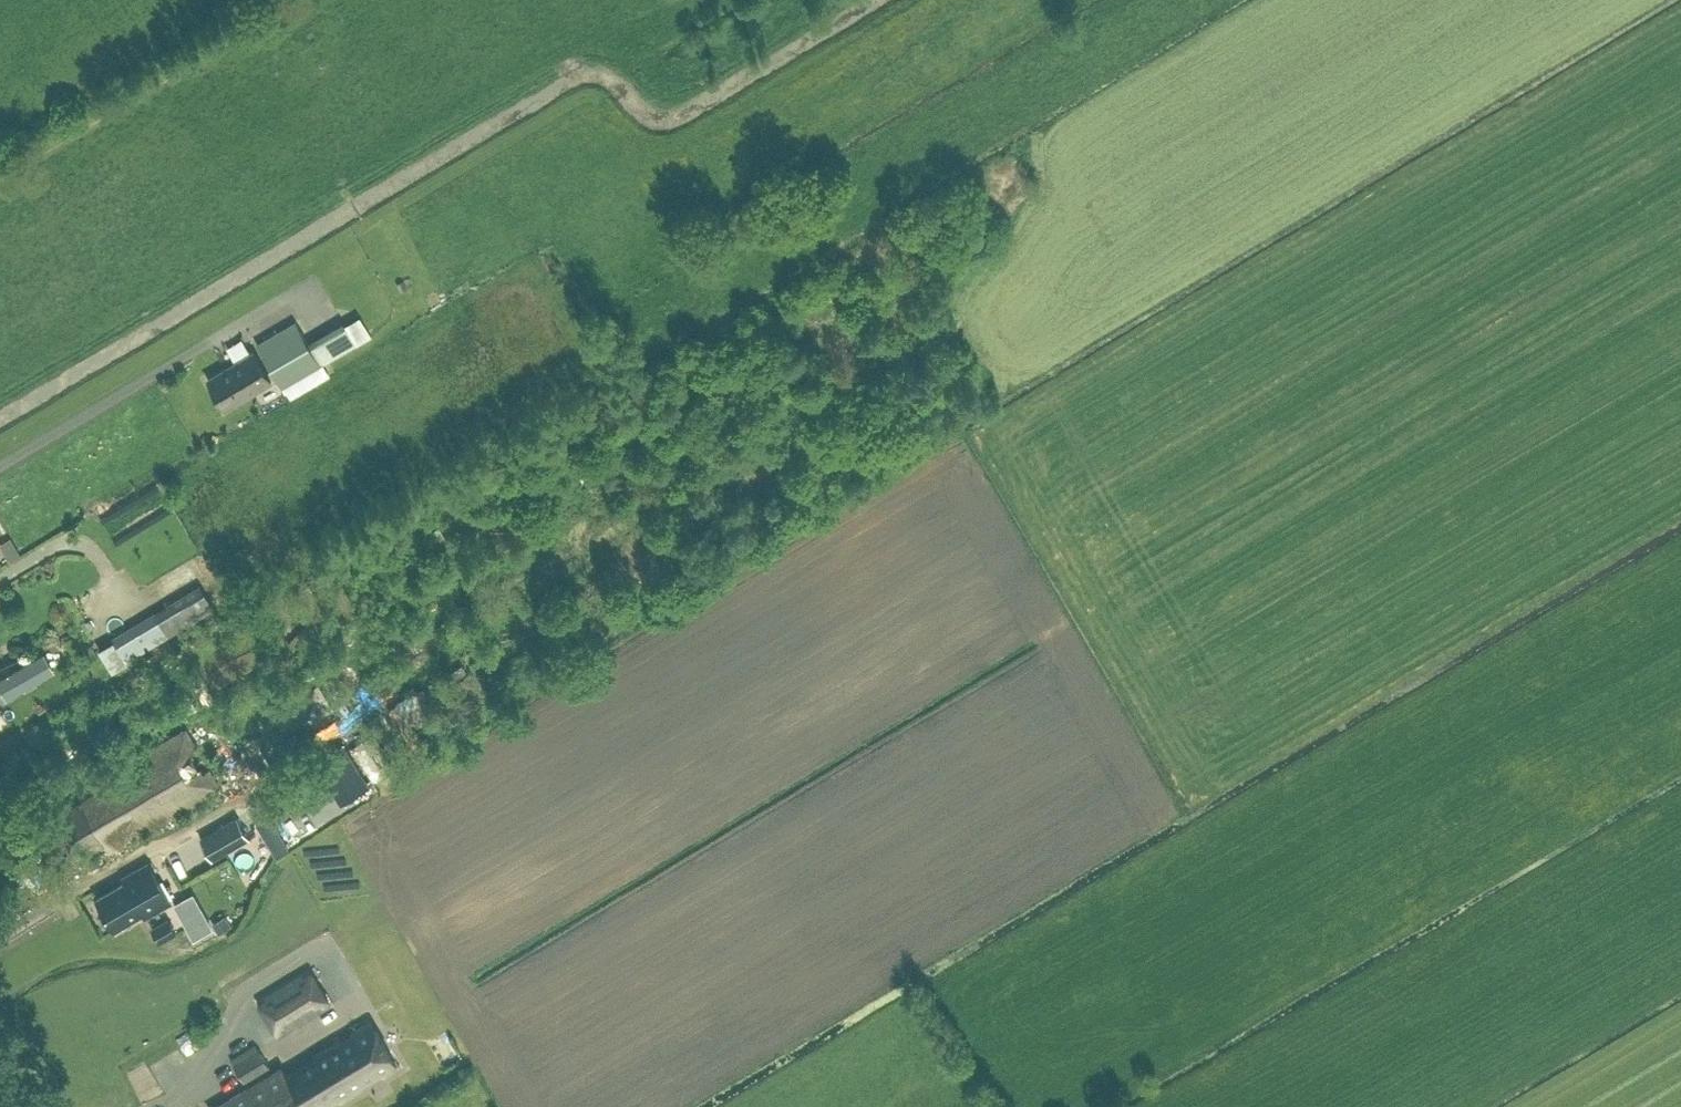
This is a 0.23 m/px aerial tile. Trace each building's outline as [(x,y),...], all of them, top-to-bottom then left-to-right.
[(282,386),(320,364),(355,343),(342,320),(307,341),(295,320),(257,343),(282,386)] [(225,407),(271,380),(253,350),(242,357),(243,357),(207,378),(225,407)] [(10,561),(21,554),(10,536),(0,542),(0,545),(10,561)] [(199,584),(111,636),(125,660),(213,607),(199,584)] [(0,667),(0,684),(17,675),(21,682),(32,677),(21,656),(0,667)] [(191,750),(196,747),(189,735),(154,754),(150,748),(121,765),(125,772),(113,779),(109,772),(92,783),(96,791),(54,815),(78,856),(104,841),(109,850),(219,787),(208,768),(203,770),(191,750)] [(282,822),(296,843),(310,834),(296,813),(282,822)] [(235,815),(199,837),(211,859),(248,838),(235,815)] [(114,928),(142,911),(145,916),(171,901),(148,861),(122,876),(125,881),(96,897),(114,928)] [(167,917),(150,926),(159,941),(175,932),(167,917)] [(308,967),(255,999),(278,1037),(331,1004),(308,967)] [(339,1102),(369,1085),(367,1083),(382,1074),(383,1076),(395,1070),(369,1025),(330,1047),(284,1072),(282,1069),(249,1088),(248,1085),(212,1106),(327,1106),(338,1100),(339,1102)] [(244,1080),(269,1065),(258,1048),(233,1063),(244,1080)]
